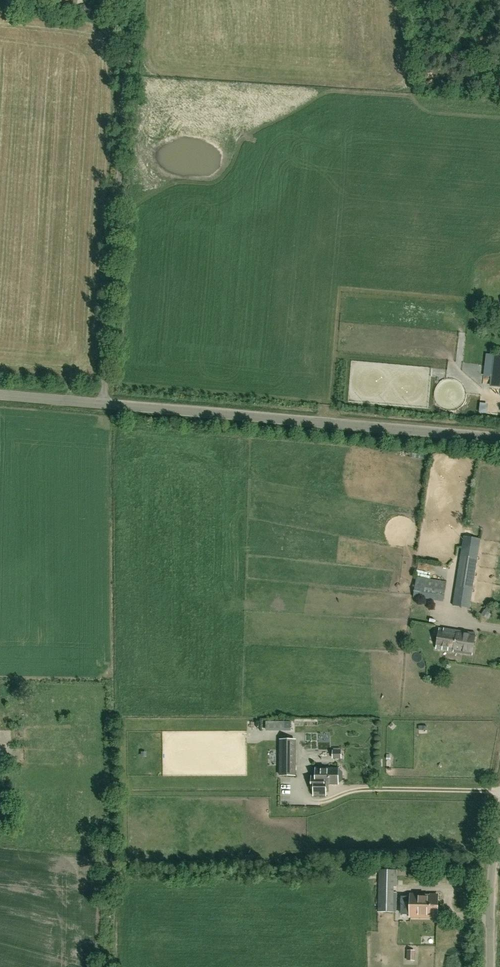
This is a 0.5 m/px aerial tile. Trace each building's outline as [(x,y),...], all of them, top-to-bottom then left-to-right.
[(493,354),(490,386),(499,388),(499,355),(493,354)] [(470,608),(480,539),(464,537),(453,605),(470,608)] [(445,594),(447,582),(426,578),(424,590),(434,592),(433,600),(443,602),(444,594),(445,594)] [(472,654),(475,635),(440,629),(437,649),(472,654)] [(295,775),(295,740),(280,740),(280,775),(295,775)] [(326,796),(326,788),(324,788),(324,784),(326,784),(338,784),(338,782),(340,782),(342,780),(343,772),(340,770),(338,770),(338,769),(316,769),(316,777),(312,777),(312,789),(314,789),(314,796),(326,796)] [(396,887),(397,870),(379,870),(378,912),(396,912),(396,893),(394,893),(394,887),(396,887)] [(410,895),(410,916),(437,917),(438,895),(410,895)]
